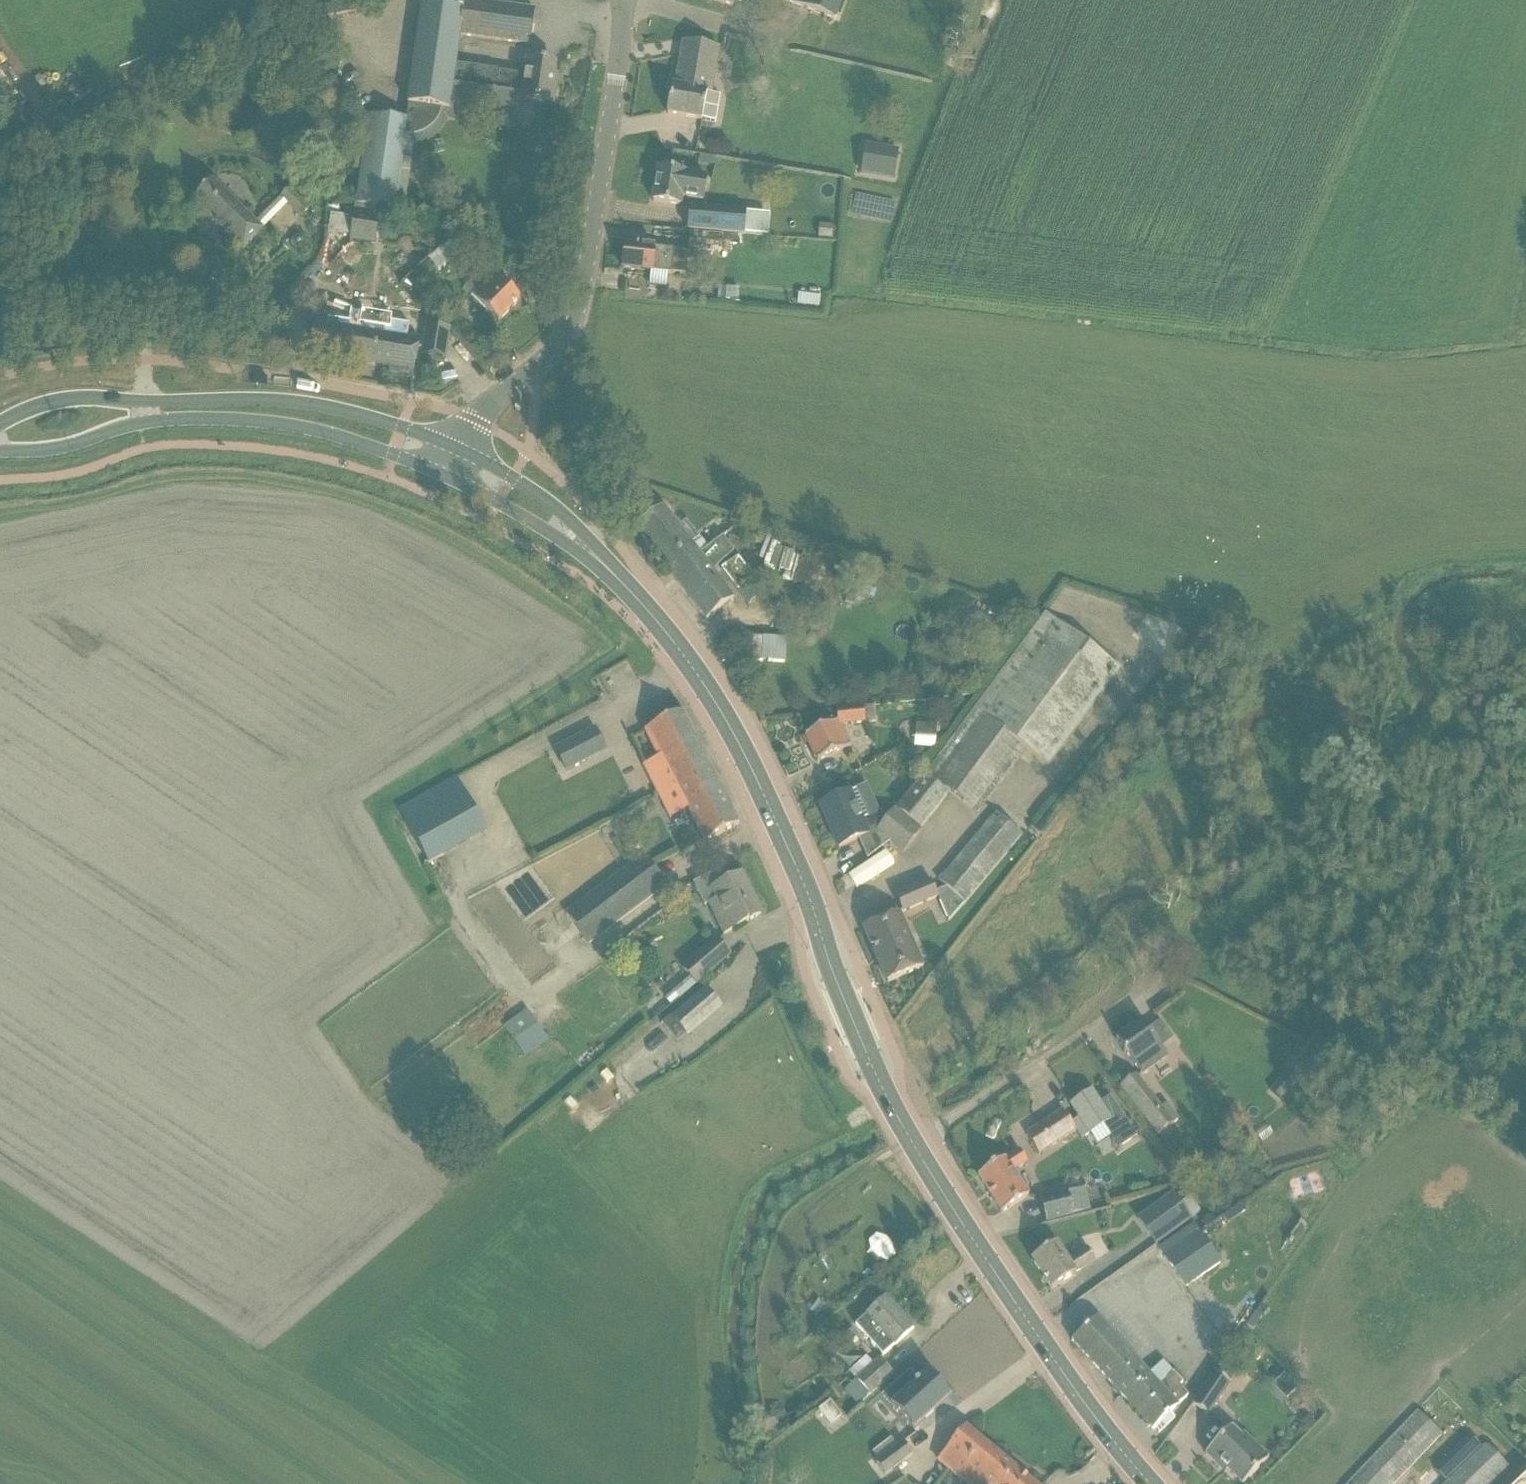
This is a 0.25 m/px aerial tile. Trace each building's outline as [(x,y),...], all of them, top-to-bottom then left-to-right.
[(535,11),(456,0),(454,0),(453,8),(420,5),(406,104),(404,119),(367,115),(354,203),(393,209),(404,136),(408,136),(413,136),(419,134),(425,132),(431,127),(436,122),(438,118),(439,114),(440,109),(449,111),(452,85),(519,94),(518,101),(552,106),(555,89),(551,88),(554,65),(530,61),(529,70),(525,69),(525,73),(519,72),(518,75),(497,72),(497,71),(455,65),(460,35),(530,45),(535,11)] [(837,0),(789,0),(787,4),(830,19),(837,0)] [(667,114),(687,118),(701,120),(706,94),(711,95),(719,49),(682,43),(674,87),(672,87),(667,114)] [(304,84),(310,92),(322,83),(316,75),(304,84)] [(316,118),(326,132),(335,125),(325,111),(316,118)] [(894,180),(899,150),(883,147),(881,159),(863,156),(859,174),(894,180)] [(702,202),(706,179),(684,175),(684,174),(681,174),(682,167),(663,164),(662,170),(658,170),(652,202),(679,207),(680,199),(702,202)] [(193,200),(243,249),(261,230),(212,181),(193,200)] [(280,198),(293,211),(302,202),(289,189),(280,198)] [(742,234),(745,213),(692,208),(690,229),(742,234)] [(375,245),(378,219),(352,216),(349,242),(375,245)] [(504,221),(489,237),(503,250),(518,235),(504,221)] [(688,249),(720,252),(720,251),(729,252),(730,237),(689,233),(688,249)] [(492,251),(475,234),(466,244),(483,260),(487,265),(497,256),(492,251)] [(439,272),(466,244),(458,235),(430,263),(429,262),(405,283),(411,290),(435,268),(439,272)] [(624,245),(622,269),(650,272),(648,288),(666,290),(668,273),(685,275),(687,262),(696,263),(697,254),(673,251),(673,250),(644,247),(624,245)] [(470,295),(484,309),(498,323),(520,301),(501,282),(492,290),(484,282),(470,295)] [(444,359),(448,332),(449,328),(428,312),(426,328),(422,355),(444,359)] [(308,355),(413,372),(418,338),(407,336),(313,322),(308,355)] [(692,546),(663,508),(635,528),(664,567),(692,546)] [(745,525),(740,540),(759,547),(764,532),(745,525)] [(692,546),(664,567),(706,621),(733,600),(712,573),(733,552),(722,537),(699,555),(692,546)] [(800,600),(822,606),(823,604),(836,607),(849,560),(813,551),(800,600)] [(997,640),(1004,627),(980,612),(972,625),(986,633),(997,640)] [(1048,767),(1120,668),(1052,619),(933,781),(977,814),(1025,750),(1048,767)] [(751,637),(750,660),(761,661),(785,662),(786,639),(762,638),(751,637)] [(805,737),(817,763),(850,747),(840,726),(864,723),(863,708),(835,710),(837,722),(805,737)] [(658,759),(643,766),(669,818),(687,809),(704,843),(738,825),(681,713),(644,731),(658,759)] [(914,747),(935,748),(937,725),(916,723),(914,747)] [(576,739),(555,750),(566,771),(587,761),(576,739)] [(919,831),(948,794),(922,775),(894,811),(906,821),(919,831)] [(902,827),(906,821),(894,811),(884,823),(880,812),(861,820),(849,793),(820,806),(838,848),(858,839),(867,860),(889,843),(902,827)] [(413,801),(398,810),(428,863),(443,855),(413,801)] [(1002,813),(946,867),(968,890),(1024,836),(1002,813)] [(1028,830),(1036,837),(1041,833),(1032,825),(1028,830)] [(902,853),(914,837),(902,827),(889,843),(902,853)] [(565,914),(588,945),(666,886),(643,856),(565,914)] [(713,915),(723,934),(760,915),(740,875),(731,880),(725,868),(693,884),(704,906),(717,899),(723,910),(713,915)] [(937,897),(935,892),(930,881),(895,896),(902,913),(937,897)] [(895,916),(899,914),(899,913),(863,928),(887,983),(922,968),(922,967),(918,969),(895,916)] [(682,969),(695,984),(729,955),(716,940),(682,969)] [(671,1017),(687,1036),(720,1007),(705,989),(671,1017)] [(503,1026),(525,1058),(549,1041),(527,1010),(503,1026)] [(1122,1052),(1124,1054),(1125,1053),(1141,1075),(1166,1056),(1141,1022),(1116,1040),(1124,1051),(1122,1052)] [(1290,1068),(1270,1092),(1281,1101),(1300,1077),(1290,1068)] [(1160,1109),(1137,1078),(1122,1089),(1156,1136),(1165,1130),(1153,1114),(1160,1109)] [(1091,1092),(1070,1106),(1079,1119),(1071,1124),(1075,1131),(1081,1140),(1103,1125),(1118,1148),(1135,1138),(1109,1099),(1099,1105),(1091,1092)] [(1025,1135),(1038,1156),(1075,1132),(1062,1112),(1025,1135)] [(977,1177),(1001,1214),(1028,1197),(1012,1172),(1026,1163),(1019,1151),(1004,1161),(1004,1160),(977,1177)] [(1066,1193),(1039,1199),(1045,1222),(1088,1212),(1088,1210),(1086,1202),(1083,1189),(1066,1193)] [(1139,1221),(1157,1246),(1191,1221),(1173,1196),(1139,1221)] [(1193,1224),(1157,1249),(1184,1288),(1220,1263),(1193,1224)] [(1031,1260),(1050,1290),(1074,1275),(1074,1274),(1093,1261),(1086,1250),(1066,1262),(1055,1245),(1031,1260)] [(872,1281),(862,1288),(869,1298),(879,1291),(872,1281)] [(855,1326),(883,1356),(913,1329),(885,1298),(855,1326)] [(1158,1386),(1097,1318),(1071,1341),(1152,1430),(1154,1428),(1159,1433),(1173,1420),(1169,1415),(1178,1407),(1177,1406),(1188,1396),(1179,1387),(1182,1384),(1178,1379),(1180,1377),(1175,1372),(1173,1373),(1158,1386)] [(857,1380),(848,1387),(862,1402),(870,1395),(893,1374),(879,1360),(857,1380)] [(896,1386),(883,1397),(892,1407),(913,1431),(949,1399),(940,1389),(942,1386),(933,1376),(930,1378),(927,1375),(918,1383),(909,1373),(896,1385),(896,1386)] [(1192,1406),(1206,1416),(1229,1383),(1215,1373),(1192,1406)] [(829,1403),(818,1411),(828,1425),(840,1416),(829,1403)] [(1441,1435),(1417,1413),(1370,1462),(1370,1461),(1348,1483),(1394,1483),(1441,1435)] [(1309,1416),(1301,1424),(1308,1431),(1316,1423),(1309,1416)] [(964,1483),(1032,1483),(965,1428),(938,1462),(964,1483)] [(1205,1454),(1219,1468),(1222,1466),(1240,1483),(1244,1483),(1256,1472),(1265,1462),(1267,1459),(1243,1436),(1241,1438),(1230,1428),(1219,1440),(1205,1454)] [(1446,1483),(1495,1483),(1508,1471),(1485,1446),(1483,1448),(1469,1434),(1434,1469),(1448,1482),(1446,1483)] [(904,1443),(876,1463),(884,1474),(911,1454),(904,1443)]
